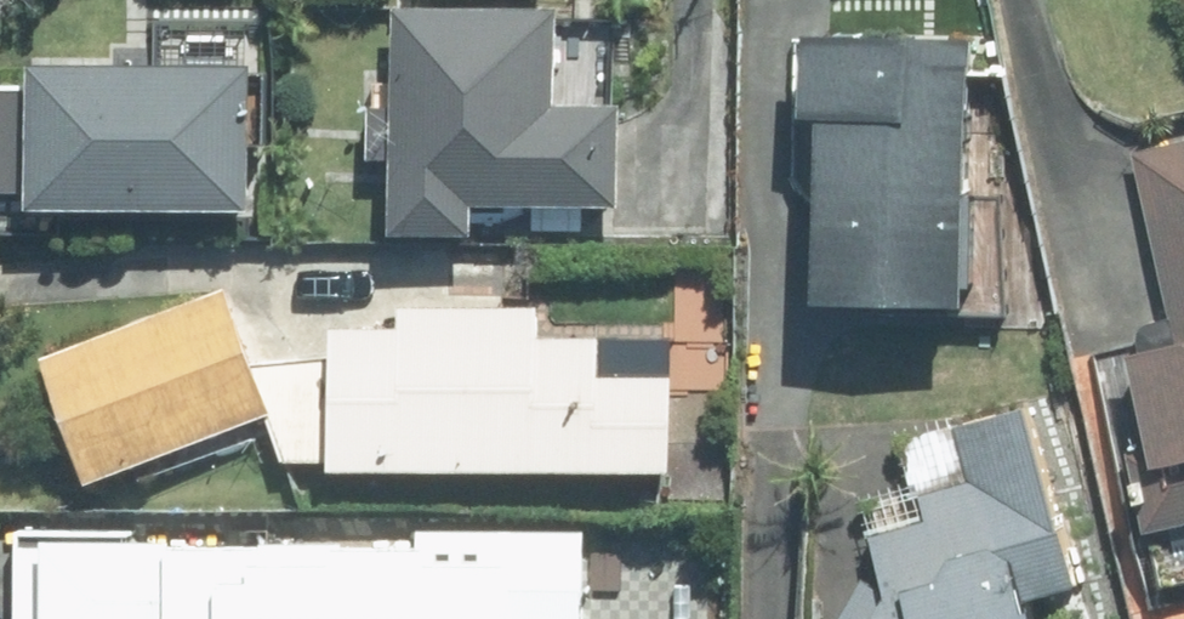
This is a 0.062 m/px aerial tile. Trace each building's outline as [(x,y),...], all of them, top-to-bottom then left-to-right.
[(989,0),(863,0),(861,302),(987,303),(989,0)] [(565,11),(397,11),(398,235),(484,235),(484,206),(627,206),(627,104),(565,104),(565,11)] [(43,65),(40,209),(260,213),(263,69),(43,65)] [(1133,354),(1156,449),(1133,455),(1154,532),(1183,528),(1183,141),(1137,151),(1180,343),(1133,354)] [(236,290),(47,361),(94,487),(276,414),(236,290)] [(336,465),(336,472),(680,473),(680,377),(606,376),(607,337),(545,337),(545,301),(447,301),(447,306),(400,306),(400,328),(336,328),(336,350),(336,358),(276,360),(286,420),(273,423),(289,464),(336,465)] [(1037,604),(1084,590),(1033,407),(959,428),(973,480),(923,494),(931,522),(872,538),(887,591),(867,579),(842,618),(1045,618),(1037,604)] [(590,531),(419,529),(419,542),(136,540),(136,530),(23,529),(22,618),(590,618),(590,531)]
